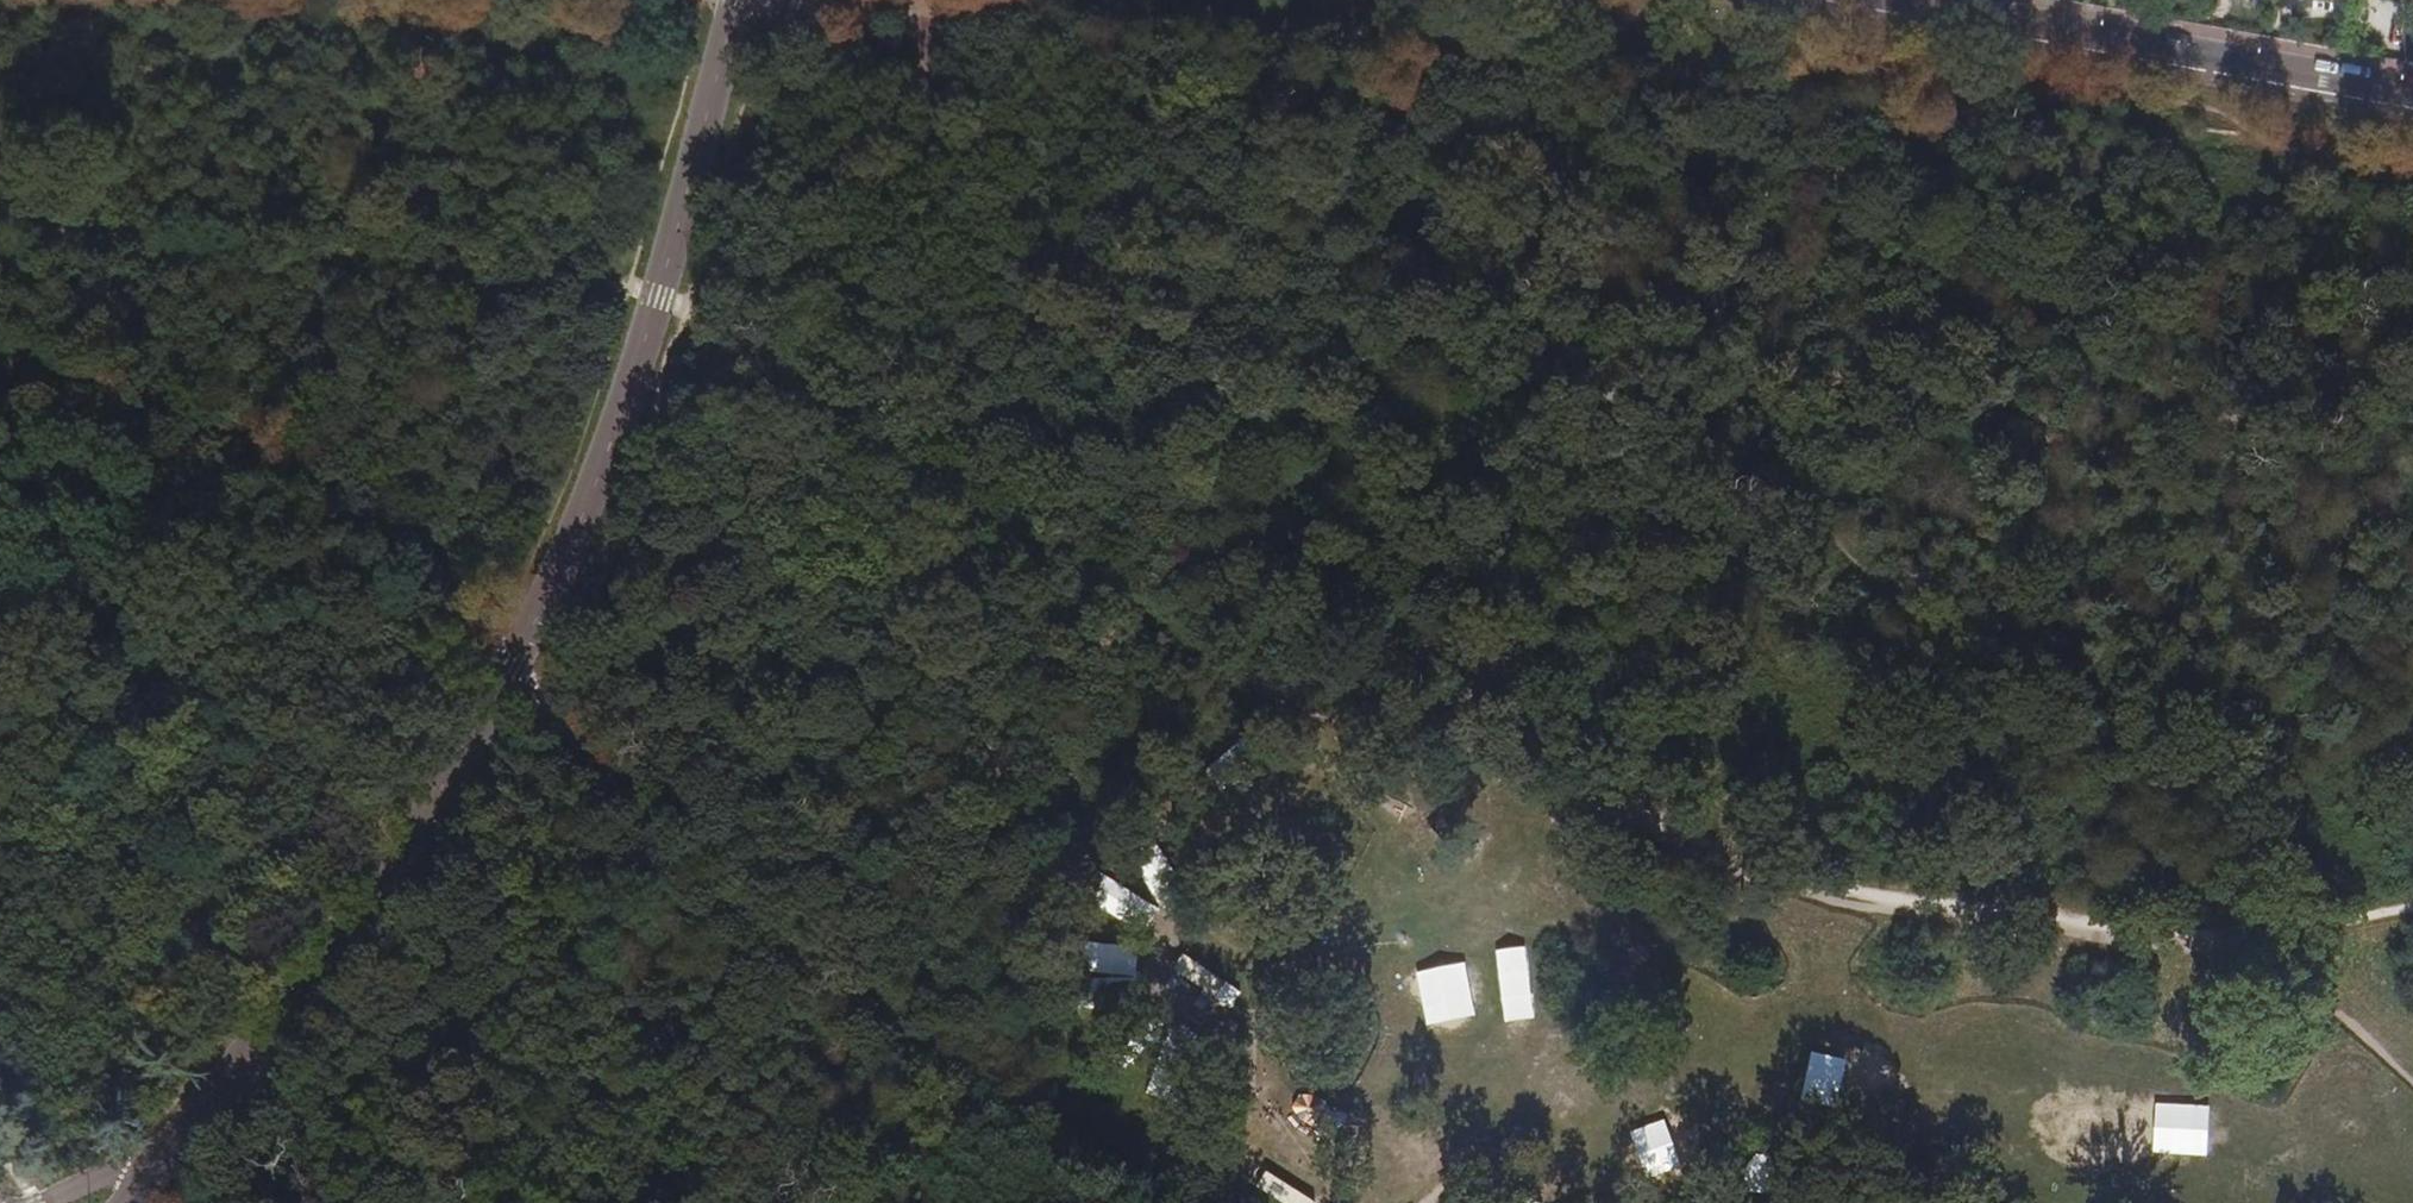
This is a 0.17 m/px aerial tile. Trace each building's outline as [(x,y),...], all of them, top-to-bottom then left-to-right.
[(1201,768),(1217,780),(1256,728),(1241,716),(1201,768)] [(220,908),(193,916),(200,933),(227,925),(220,908)] [(1081,942),(1082,996),(1128,995),(1127,941),(1081,942)] [(1498,945),(1502,1018),(1532,1016),(1529,943),(1498,945)] [(1176,958),(1169,976),(1214,994),(1221,977),(1176,958)] [(1428,1026),(1478,1017),(1468,962),(1418,971),(1428,1026)] [(1230,1011),(1239,994),(1222,985),(1213,1003),(1230,1011)] [(1171,1086),(1189,1027),(1165,1020),(1147,1079),(1171,1086)] [(1883,1091),(1881,1046),(1803,1049),(1804,1093),(1883,1091)] [(1326,1099),(1290,1095),(1287,1117),(1323,1121),(1326,1099)] [(1253,1187),(1279,1202),(1313,1202),(1263,1171),(1253,1187)]
